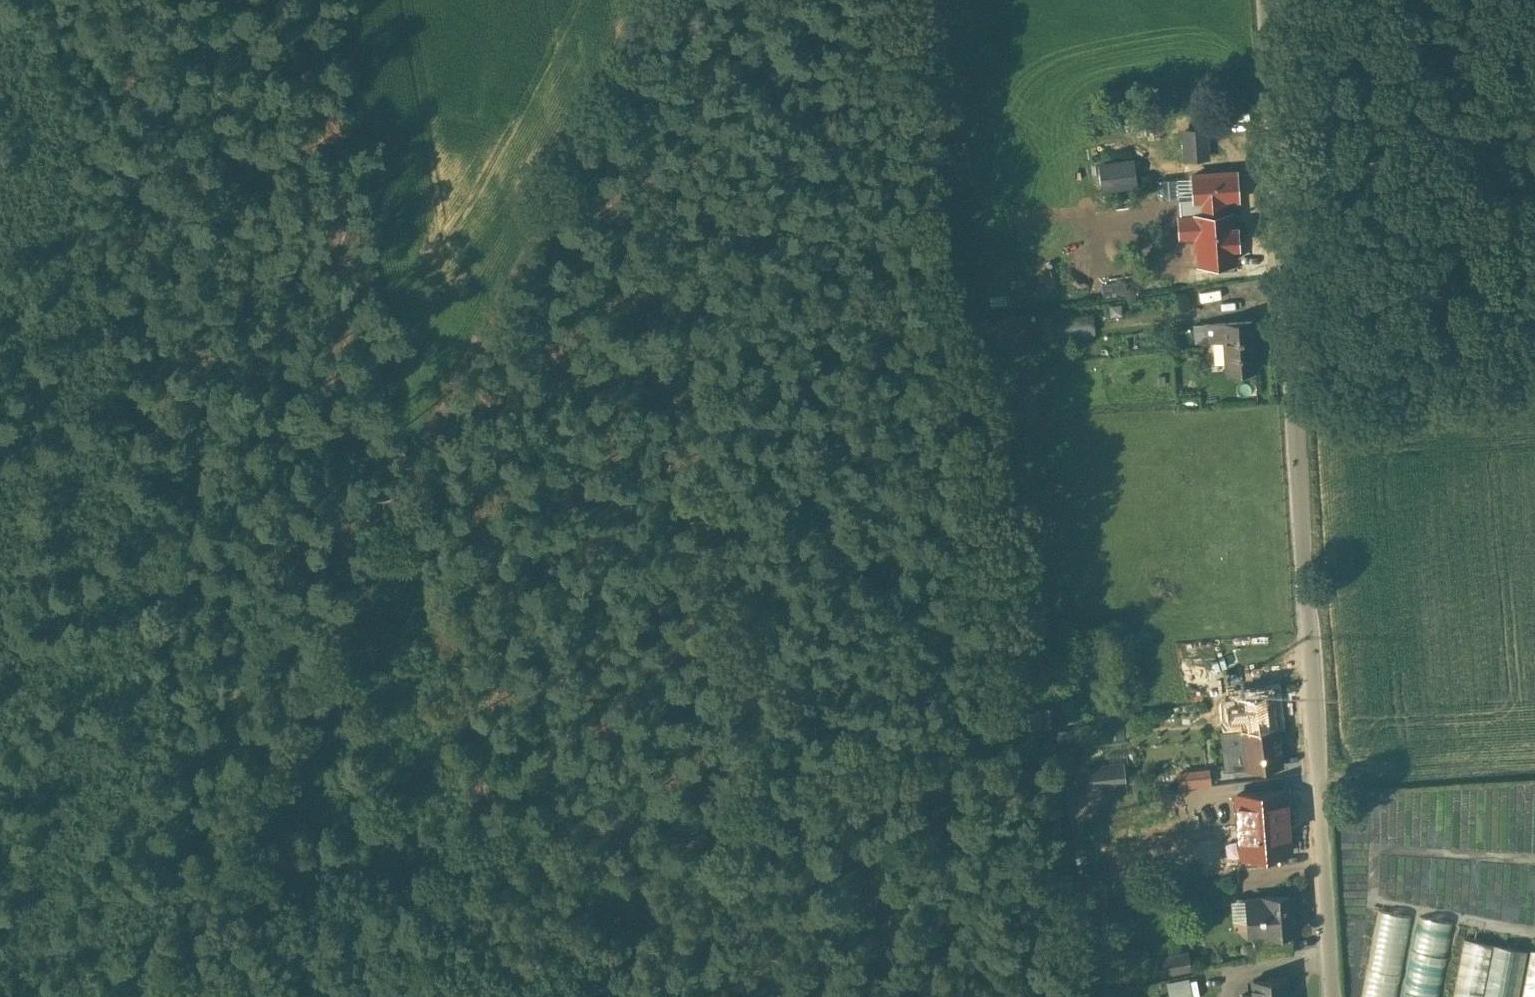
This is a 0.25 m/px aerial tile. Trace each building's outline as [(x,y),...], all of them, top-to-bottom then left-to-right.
[(1209,128),(1183,129),(1184,159),(1210,158),(1209,128)] [(1132,161),(1100,165),(1103,189),(1135,185),(1132,161)] [(1243,191),(1189,195),(1191,214),(1214,213),(1217,243),(1247,241),(1243,191)] [(1091,315),(1040,322),(1042,338),(1094,331),(1091,315)] [(1252,320),(1193,324),(1195,342),(1224,340),(1226,371),(1255,369),(1252,320)] [(1236,690),(1238,703),(1275,699),(1273,687),(1236,690)] [(1276,700),(1237,705),(1239,719),(1278,714),(1276,700)] [(1281,724),(1224,730),(1228,768),(1284,762),(1281,724)] [(1121,765),(1090,768),(1092,788),(1124,784),(1121,765)] [(1285,790),(1237,794),(1242,855),(1290,851),(1285,790)] [(1293,894),(1264,896),(1264,898),(1266,932),(1290,931),(1296,930),(1293,894)] [(1264,898),(1247,899),(1250,933),(1254,933),(1266,932),(1264,898)] [(1371,995),(1383,996),(1392,996),(1407,915),(1387,913),(1371,995)] [(1394,996),(1415,996),(1430,919),(1410,916),(1394,996)] [(1418,996),(1439,996),(1453,924),(1433,920),(1418,996)] [(1290,931),(1266,932),(1254,933),(1257,959),(1292,952),(1290,931)] [(1463,938),(1451,996),(1516,996),(1525,949),(1463,938)] [(1530,950),(1521,996),(1534,996),(1534,951),(1530,950)] [(1191,970),(1188,952),(1158,957),(1160,975),(1191,970)] [(1250,979),(1251,991),(1239,992),(1240,996),(1291,996),(1289,976),(1250,979)] [(1186,980),(1170,982),(1172,994),(1188,991),(1186,980)]
